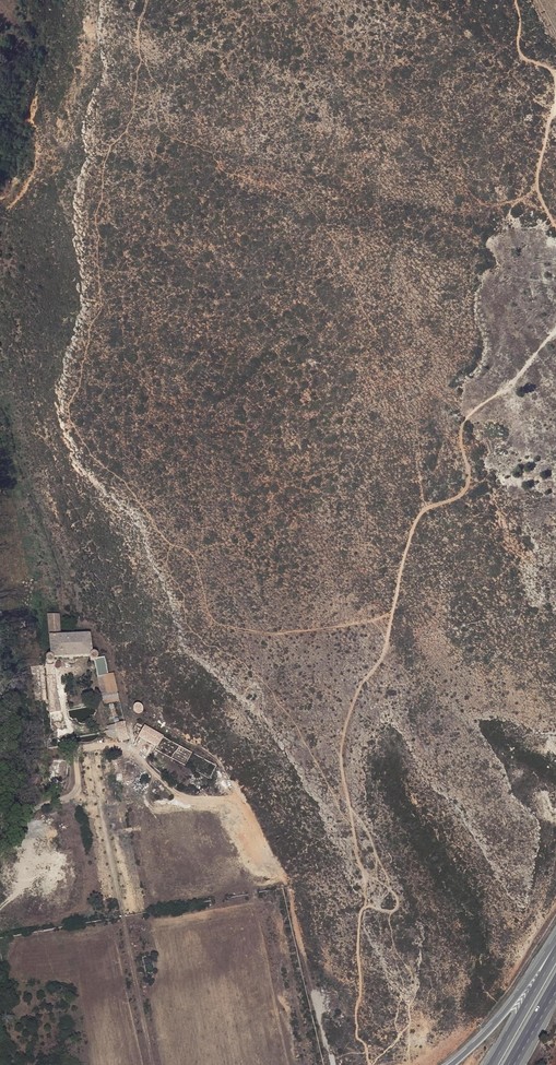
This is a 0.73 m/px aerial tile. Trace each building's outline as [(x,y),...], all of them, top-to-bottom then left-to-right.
[(87,645),(100,696),(119,691),(114,666),(110,666),(105,648),(100,649),(98,645),(95,642),(91,640),(86,619),(60,624),(54,603),(42,606),(49,645),(43,654),(53,715),(61,713),(52,658),(54,652),(87,645)] [(111,708),(117,707),(112,696),(107,697),(111,708)] [(131,707),(133,708),(136,708),(138,706),(139,704),(139,701),(138,699),(136,698),(133,698),(131,699),(130,700),(129,702),(130,705),(131,707)] [(128,730),(124,713),(109,718),(107,720),(105,722),(105,725),(105,728),(107,730),(110,731),(117,730),(119,733),(128,730)] [(137,718),(132,726),(138,731),(154,740),(152,744),(184,757),(190,745),(147,723),(137,718)] [(149,750),(152,744),(154,740),(138,731),(132,741),(149,750)]
